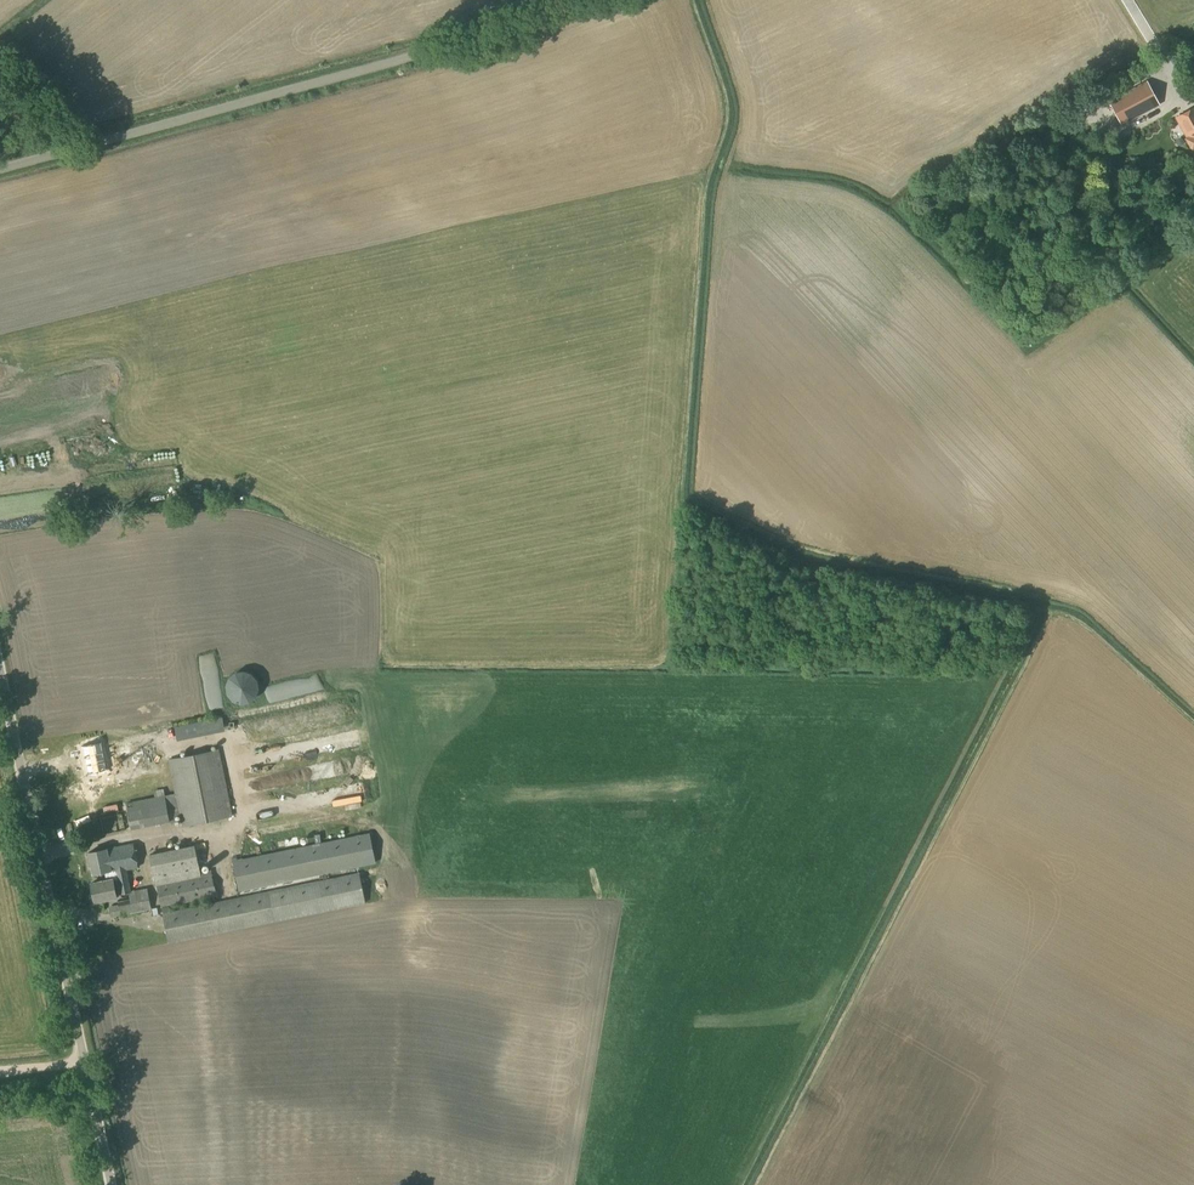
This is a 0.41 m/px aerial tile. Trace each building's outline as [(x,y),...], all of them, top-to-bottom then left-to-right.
[(1147,81),(1109,101),(1122,125),(1160,105),(1147,81)] [(1193,150),(1193,108),(1176,118),(1187,138),(1186,138),(1192,151),(1193,150)] [(181,726),(182,738),(194,738),(193,726),(181,726)] [(100,742),(80,746),(88,787),(108,784),(100,742)] [(183,826),(232,816),(218,750),(170,760),(183,826)] [(155,776),(163,773),(160,763),(151,766),(155,776)] [(304,814),(355,800),(351,785),(310,797),(308,792),(299,795),(304,814)] [(179,816),(175,794),(165,796),(165,795),(127,803),(132,829),(171,820),(175,820),(175,817),(179,816)] [(104,835),(126,830),(122,814),(101,818),(104,835)] [(239,890),(358,866),(376,862),(370,834),(233,862),(239,890)] [(89,853),(93,874),(105,872),(107,880),(113,879),(114,880),(118,879),(121,894),(131,892),(127,870),(139,867),(134,843),(89,853)] [(156,885),(201,876),(195,846),(150,855),(156,885)] [(169,943),(275,921),(366,902),(360,874),(163,914),(169,943)] [(162,906),(216,895),(213,876),(158,887),(162,906)] [(117,898),(114,880),(113,879),(107,880),(91,883),(95,902),(117,898)] [(121,915),(152,908),(149,896),(119,902),(121,915)]
